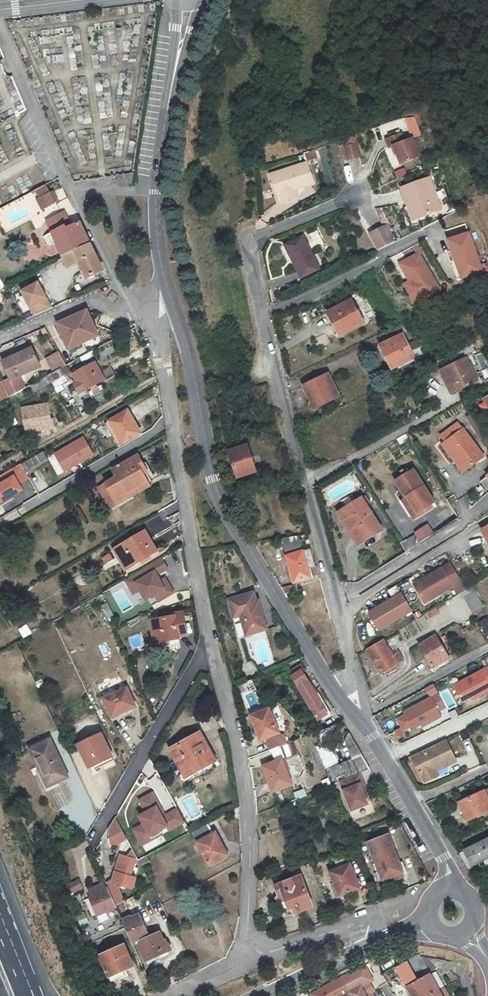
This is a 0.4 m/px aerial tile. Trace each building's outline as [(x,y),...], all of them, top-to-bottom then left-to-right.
[(387,140),(390,148),(395,146),(401,163),(420,155),(413,138),(405,141),(403,134),(387,140)] [(356,144),(345,146),(348,159),(358,157),(356,144)] [(270,175),(276,196),(278,195),(280,203),(297,198),(295,190),(314,185),(308,164),(270,175)] [(134,173),(118,175),(119,183),(133,182),(134,173)] [(418,218),(441,209),(429,177),(402,188),(408,205),(412,203),(418,218)] [(61,188),(51,192),(55,200),(64,196),(61,188)] [(50,194),(38,200),(43,209),(55,203),(50,194)] [(30,217),(26,208),(8,217),(13,226),(30,217)] [(64,214),(48,222),(66,259),(92,247),(81,223),(67,230),(65,226),(69,225),(64,214)] [(378,247),(394,240),(387,225),(371,233),(378,247)] [(310,233),(290,240),(301,273),(321,266),(310,233)] [(460,281),(485,272),(470,234),(450,242),(458,262),(453,263),(460,281)] [(423,246),(416,250),(419,258),(427,254),(423,246)] [(92,247),(66,259),(68,264),(79,263),(87,280),(103,272),(92,247)] [(437,295),(419,258),(400,267),(408,285),(418,304),(437,295)] [(48,269),(45,262),(36,267),(40,273),(48,269)] [(418,304),(408,285),(403,287),(412,307),(418,304)] [(41,286),(26,294),(38,318),(54,310),(41,286)] [(349,299),(327,309),(338,335),(360,325),(349,299)] [(48,360),(55,373),(67,366),(110,342),(104,330),(48,360)] [(410,349),(402,332),(375,343),(387,368),(413,356),(418,367),(429,363),(420,344),(410,349)] [(34,348),(5,361),(13,378),(42,365),(34,348)] [(470,397),(482,390),(466,356),(443,366),(452,386),(460,383),(462,388),(466,387),(470,397)] [(95,363),(74,374),(78,382),(75,384),(79,393),(104,380),(95,363)] [(69,372),(67,366),(55,373),(29,387),(32,392),(52,382),(55,388),(68,382),(64,374),(69,372)] [(334,407),(319,373),(293,385),(299,400),(298,402),(298,404),(300,407),(303,408),(309,419),(334,407)] [(19,392),(13,382),(7,385),(13,396),(19,392)] [(3,387),(0,388),(0,401),(1,402),(10,398),(3,387)] [(47,405),(22,409),(26,434),(51,430),(47,405)] [(140,434),(127,411),(105,424),(117,446),(140,434)] [(445,449),(464,478),(487,462),(462,423),(442,436),(448,446),(445,449)] [(47,457),(58,476),(94,456),(83,437),(47,457)] [(247,442),(229,447),(237,473),(255,468),(247,442)] [(53,469),(43,453),(21,466),(31,482),(53,469)] [(110,483),(99,489),(110,509),(129,499),(127,496),(151,482),(138,458),(113,472),(117,479),(110,483)] [(410,472),(393,483),(403,501),(401,503),(409,517),(429,505),(410,472)] [(382,529),(363,497),(339,511),(357,543),(382,529)] [(428,524),(413,532),(419,543),(434,534),(428,524)] [(308,539),(306,530),(280,534),(293,579),(309,575),(306,565),(314,563),(310,546),(301,548),(300,542),(308,539)] [(144,531),(112,549),(125,572),(158,554),(144,531)] [(413,538),(403,540),(405,549),(415,547),(413,538)] [(163,573),(169,570),(162,559),(123,579),(132,596),(141,592),(149,607),(174,593),(163,573)] [(430,578),(426,581),(422,578),(414,583),(425,599),(430,595),(433,597),(462,581),(450,562),(428,575),(430,578)] [(297,591),(293,579),(279,583),(286,595),(297,591)] [(472,586),(461,592),(472,611),(483,605),(472,586)] [(258,599),(256,590),(229,597),(234,615),(241,613),(246,633),(267,627),(260,599),(258,599)] [(375,631),(412,615),(402,593),(365,610),(375,631)] [(437,608),(431,611),(434,616),(440,612),(437,608)] [(174,619),(152,623),(156,646),(166,644),(165,642),(179,639),(178,637),(187,636),(183,613),(174,614),(174,619)] [(482,634),(487,632),(487,618),(478,621),(482,634)] [(436,635),(420,645),(433,668),(449,659),(436,635)] [(394,656),(384,640),(367,651),(381,673),(402,659),(398,653),(394,656)] [(259,666),(250,669),(253,678),(262,675),(259,666)] [(288,672),(316,721),(327,715),(300,666),(288,672)] [(461,705),(487,691),(487,668),(487,666),(451,685),(461,705)] [(470,666),(461,671),(464,677),(473,672),(470,666)] [(253,679),(244,683),(248,692),(257,688),(253,679)] [(112,689),(102,693),(112,716),(136,705),(127,686),(114,692),(112,689)] [(438,694),(393,714),(402,735),(447,714),(438,694)] [(390,696),(378,704),(382,712),(394,704),(390,696)] [(262,741),(280,733),(271,709),(252,716),(262,741)] [(340,737),(336,725),(316,733),(320,744),(318,746),(331,778),(324,781),(326,788),(340,783),(360,775),(370,771),(349,734),(346,742),(356,759),(343,764),(333,740),(340,737)] [(467,731),(459,734),(467,756),(463,757),(467,769),(479,765),(467,731)] [(200,733),(171,749),(186,777),(216,760),(200,733)] [(101,734),(78,744),(88,767),(111,756),(101,734)] [(279,747),(285,745),(282,737),(269,742),(272,749),(279,747)] [(48,739),(29,748),(46,786),(65,777),(48,739)] [(285,745),(279,747),(283,758),(297,753),(293,742),(285,745)] [(443,743),(409,758),(423,785),(433,780),(431,775),(453,765),(443,743)] [(16,745),(9,748),(12,755),(19,752),(16,745)] [(281,759),(263,766),(274,792),(291,785),(281,759)] [(367,792),(360,775),(340,783),(351,813),(368,806),(364,793),(367,792)] [(298,799),(309,795),(307,789),(296,793),(298,799)] [(140,846),(185,823),(176,807),(164,814),(153,791),(137,799),(143,812),(136,815),(140,824),(131,829),(140,846)] [(460,801),(467,820),(487,812),(487,792),(487,791),(460,801)] [(312,805),(320,802),(316,793),(308,796),(312,805)] [(124,835),(117,821),(111,830),(116,839),(122,842),(124,835)] [(206,824),(192,831),(209,865),(227,856),(215,832),(211,834),(206,824)] [(384,830),(375,834),(378,839),(369,842),(383,880),(404,872),(390,835),(386,836),(384,830)] [(463,844),(469,860),(487,852),(487,833),(463,844)] [(137,858),(132,850),(127,856),(120,855),(114,877),(105,881),(107,886),(114,904),(120,900),(123,899),(116,885),(129,889),(133,878),(126,875),(128,869),(132,871),(135,859),(137,858)] [(350,865),(331,873),(335,883),(331,884),(336,898),(359,889),(350,865)] [(312,907),(300,876),(274,886),(286,917),(312,907)] [(77,879),(66,883),(69,890),(80,886),(77,879)] [(121,918),(118,910),(114,904),(107,886),(88,894),(73,917),(84,943),(124,925),(121,918)] [(123,908),(120,900),(114,904),(118,910),(123,908)] [(129,914),(121,918),(124,925),(132,942),(137,940),(145,959),(170,949),(166,940),(164,941),(160,931),(149,936),(138,913),(130,917),(129,914)] [(101,953),(113,980),(120,977),(121,980),(130,977),(126,968),(133,965),(123,944),(101,953)] [(414,952),(405,957),(425,993),(436,987),(435,986),(441,983),(434,969),(425,974),(424,971),(434,965),(448,967),(450,961),(414,952)] [(405,957),(394,964),(402,980),(404,982),(409,980),(410,982),(405,985),(407,987),(411,995),(420,995),(425,993),(405,957)] [(340,975),(347,990),(350,995),(372,995),(369,991),(371,990),(366,981),(370,978),(361,963),(340,975)] [(307,990),(310,995),(336,995),(347,990),(340,975),(307,990)] [(404,982),(402,980),(396,983),(400,991),(407,987),(405,985),(404,982)] [(436,987),(425,993),(427,995),(449,995),(443,985),(437,988),(436,987)]
